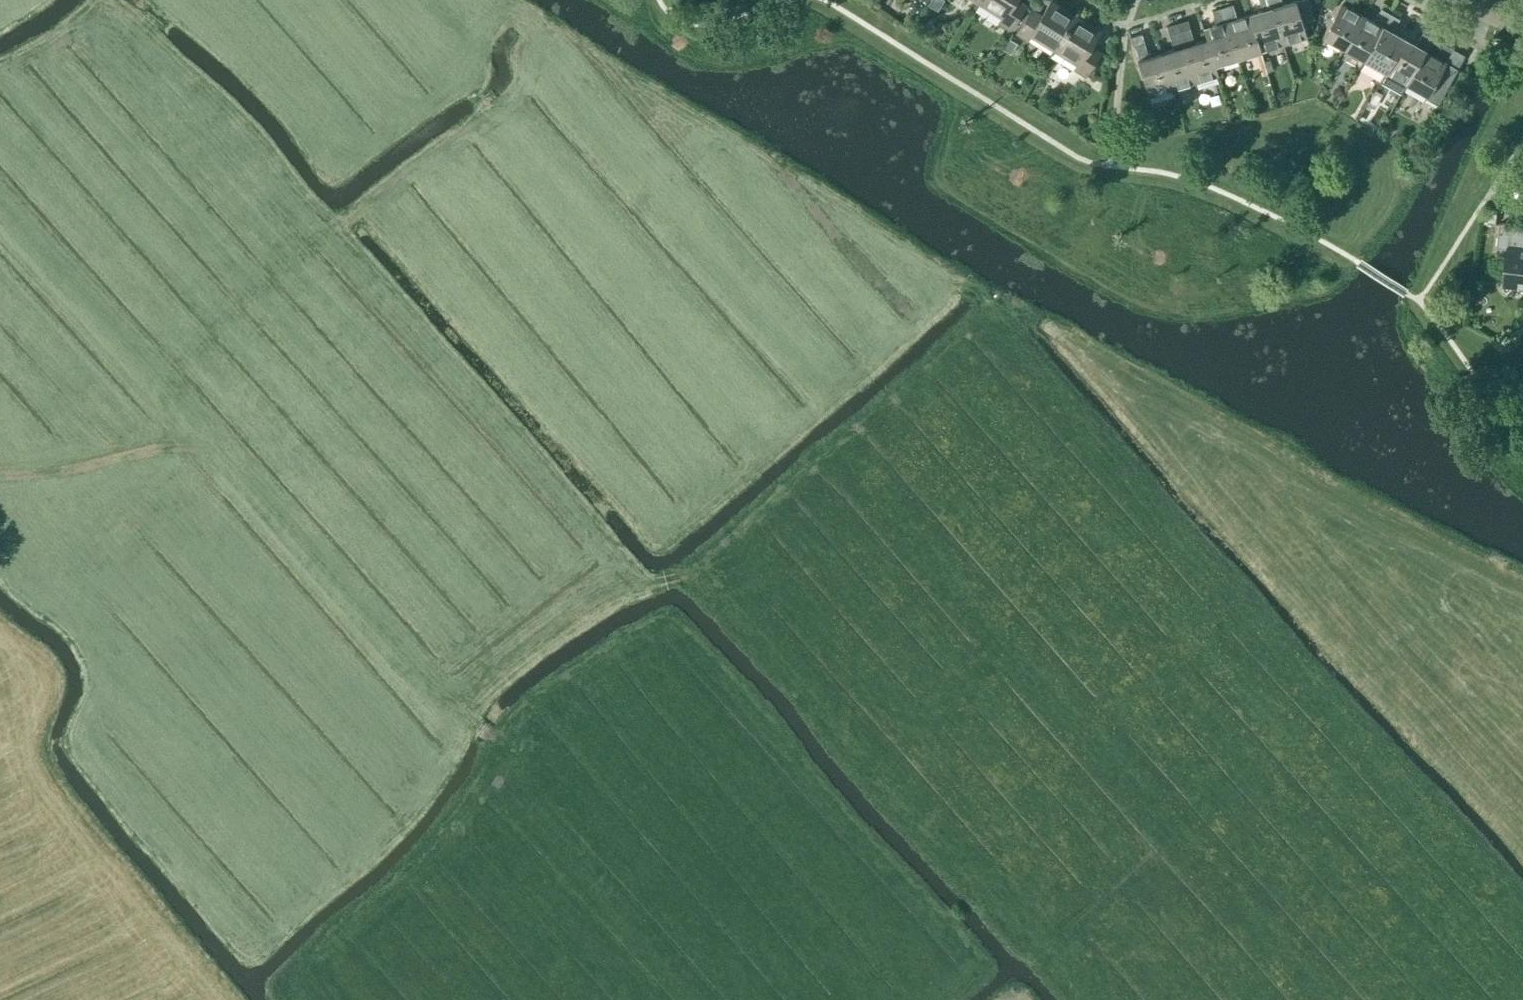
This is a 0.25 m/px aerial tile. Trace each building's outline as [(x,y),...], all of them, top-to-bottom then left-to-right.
[(927,5),(935,10),(941,0),(930,0),(927,5)] [(979,3),(1002,18),(999,23),(1010,29),(1025,5),(1016,0),(981,0),(979,3)] [(1283,44),(1270,0),(1258,0),(1262,11),(1249,14),(1260,51),(1283,44)] [(1283,44),(1307,37),(1302,22),(1314,19),(1308,0),(1299,0),(1296,1),(1296,0),(1282,4),(1281,0),(1270,0),(1283,44)] [(1362,15),(1350,8),(1355,0),(1342,0),(1322,36),(1343,48),(1362,15)] [(1323,5),(1332,10),(1338,0),(1326,0),(1323,5)] [(1054,50),(1075,16),(1051,1),(1042,16),(1032,10),(1017,33),(1028,40),(1031,35),(1054,50)] [(1260,51),(1249,14),(1237,18),(1232,4),(1222,7),(1237,58),(1260,51)] [(1215,65),(1237,58),(1222,7),(1211,11),(1216,25),(1203,28),(1206,39),(1206,38),(1215,65)] [(1364,60),(1390,14),(1381,9),(1374,21),(1362,15),(1343,48),(1364,60)] [(1385,72),(1404,38),(1392,32),(1399,19),(1390,14),(1364,60),(1383,71),(1385,72)] [(1075,16),(1054,50),(1077,64),(1074,69),(1085,76),(1100,52),(1090,46),(1099,31),(1075,16)] [(1206,38),(1206,39),(1194,42),(1187,20),(1177,23),(1195,82),(1218,75),(1215,65),(1206,38)] [(1161,52),(1172,89),(1195,82),(1177,23),(1166,26),(1173,49),(1161,52)] [(1425,50),(1432,37),(1423,32),(1415,45),(1404,38),(1385,72),(1383,71),(1378,81),(1401,94),(1406,84),(1425,50)] [(1130,37),(1133,46),(1144,42),(1141,33),(1130,37)] [(1172,89),(1161,52),(1148,56),(1144,42),(1133,46),(1148,96),(1172,89)] [(1406,84),(1427,95),(1426,97),(1437,103),(1436,104),(1437,104),(1463,57),(1452,51),(1453,49),(1443,44),(1436,57),(1425,50),(1406,84)] [(1270,59),(1264,61),(1267,73),(1273,71),(1270,59)] [(1375,90),(1367,105),(1374,109),(1382,94),(1375,90)] [(1406,136),(1400,146),(1411,153),(1417,144),(1406,136)] [(1485,207),(1483,224),(1496,225),(1498,209),(1485,207)] [(1505,284),(1522,286),(1522,225),(1500,223),(1497,247),(1509,249),(1505,284)]
